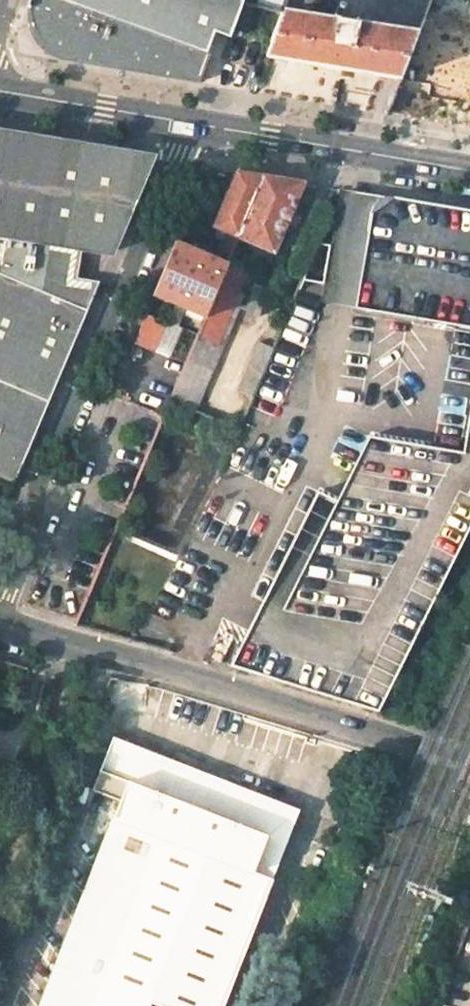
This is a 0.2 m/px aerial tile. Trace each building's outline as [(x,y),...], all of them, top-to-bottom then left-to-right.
[(28,8),(32,9),(33,13),(35,23),(38,29),(42,35),(42,37),(50,46),(58,53),(66,59),(75,63),(86,64),(197,83),(216,32),(232,38),(246,1),(245,0),(31,0),(28,8)] [(271,43),(266,56),(400,78),(417,36),(398,32),(282,13),(271,43)] [(431,20),(426,37),(417,36),(400,78),(418,81),(415,93),(469,102),(469,26),(431,20)] [(0,149),(0,282),(6,268),(40,197),(39,196),(20,188),(25,173),(33,153),(0,149)] [(58,156),(33,153),(25,173),(20,188),(39,196),(58,156)] [(99,283),(81,276),(84,241),(108,251),(144,166),(58,156),(39,196),(40,197),(6,268),(0,282),(0,388),(45,408),(52,395),(99,283)] [(266,177),(237,172),(215,227),(219,228),(239,237),(266,177)] [(303,184),(266,177),(239,237),(273,252),(303,184)] [(358,193),(339,189),(328,246),(322,285),(319,304),(338,307),(354,310),(370,214),(371,212),(371,210),(372,208),(373,205),(375,204),(378,202),(380,200),(383,199),(386,198),(388,198),(392,199),(377,196),(358,193)] [(354,310),(469,328),(469,212),(392,199),(388,198),(386,198),(383,199),(380,200),(378,202),(375,204),(373,205),(372,208),(371,210),(371,212),(370,214),(354,310)] [(239,237),(219,228),(216,236),(223,239),(220,246),(233,251),(239,237)] [(226,265),(177,243),(154,296),(204,318),(226,265)] [(316,244),(301,281),(322,285),(328,246),(316,244)] [(244,272),(226,265),(204,318),(171,398),(170,401),(195,411),(238,308),(230,305),(244,272)] [(269,290),(255,284),(244,311),(257,317),(269,290)] [(135,346),(156,353),(166,323),(145,316),(135,346)] [(273,348),(258,342),(237,390),(252,396),(273,348)] [(13,486),(45,408),(0,388),(0,480),(13,486)] [(463,452),(369,437),(336,501),(317,492),(262,601),(282,611),(267,639),(248,630),(229,667),(379,712),(455,576),(469,544),(469,408),(463,452)] [(114,738),(101,771),(127,782),(120,801),(113,818),(40,1005),(150,1005),(151,1003),(159,1005),(224,1005),(273,880),(272,880),(299,811),(114,738)] [(127,782),(101,771),(93,790),(120,801),(127,782)]
